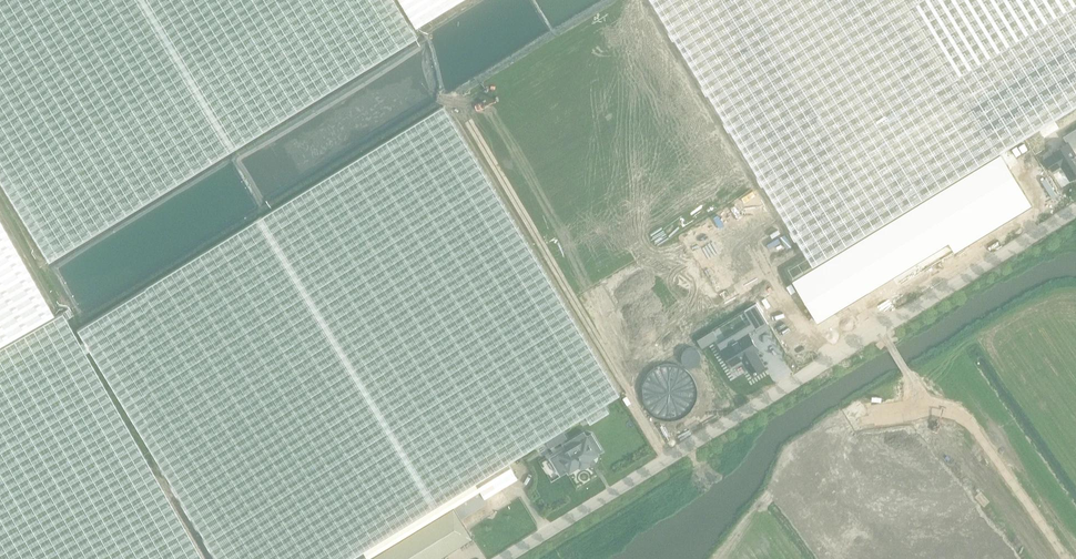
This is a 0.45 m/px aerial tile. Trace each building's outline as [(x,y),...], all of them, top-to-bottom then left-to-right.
[(4,185),(50,261),(418,37),(395,0),(0,0),(0,178),(4,185)] [(634,374),(1075,105),(1075,0),(405,0),(634,374)] [(84,352),(88,349),(215,558),(351,558),(509,463),(586,416),(606,404),(620,396),(491,182),(445,106),(368,153),(77,330),(83,341),(79,344),(62,312),(0,347),(0,558),(202,558),(84,352)] [(1045,159),(1053,172),(1062,167),(1070,179),(1075,176),(1075,155),(1072,148),(1075,145),(1075,129),(1067,135),(1064,136),(1068,142),(1053,151),(1054,153),(1045,159)] [(797,275),(823,318),(955,237),(961,246),(1037,200),(1005,148),(797,275)] [(53,314),(0,221),(0,345),(53,314)] [(931,264),(934,268),(941,264),(938,260),(931,264)] [(752,323),(719,343),(733,367),(744,361),(752,374),(764,366),(752,347),(756,345),(748,332),(755,328),(757,330),(768,323),(756,303),(745,310),(752,323)] [(68,309),(63,312),(67,319),(72,316),(68,309)] [(713,330),(697,339),(702,347),(717,338),(713,330)] [(609,411),(606,404),(586,416),(590,422),(609,411)] [(558,453),(569,472),(578,466),(579,468),(582,468),(585,468),(587,466),(589,464),(589,461),(588,460),(598,454),(587,436),(558,453)] [(509,463),(351,558),(437,558),(472,538),(458,514),(518,478),(509,463)]
